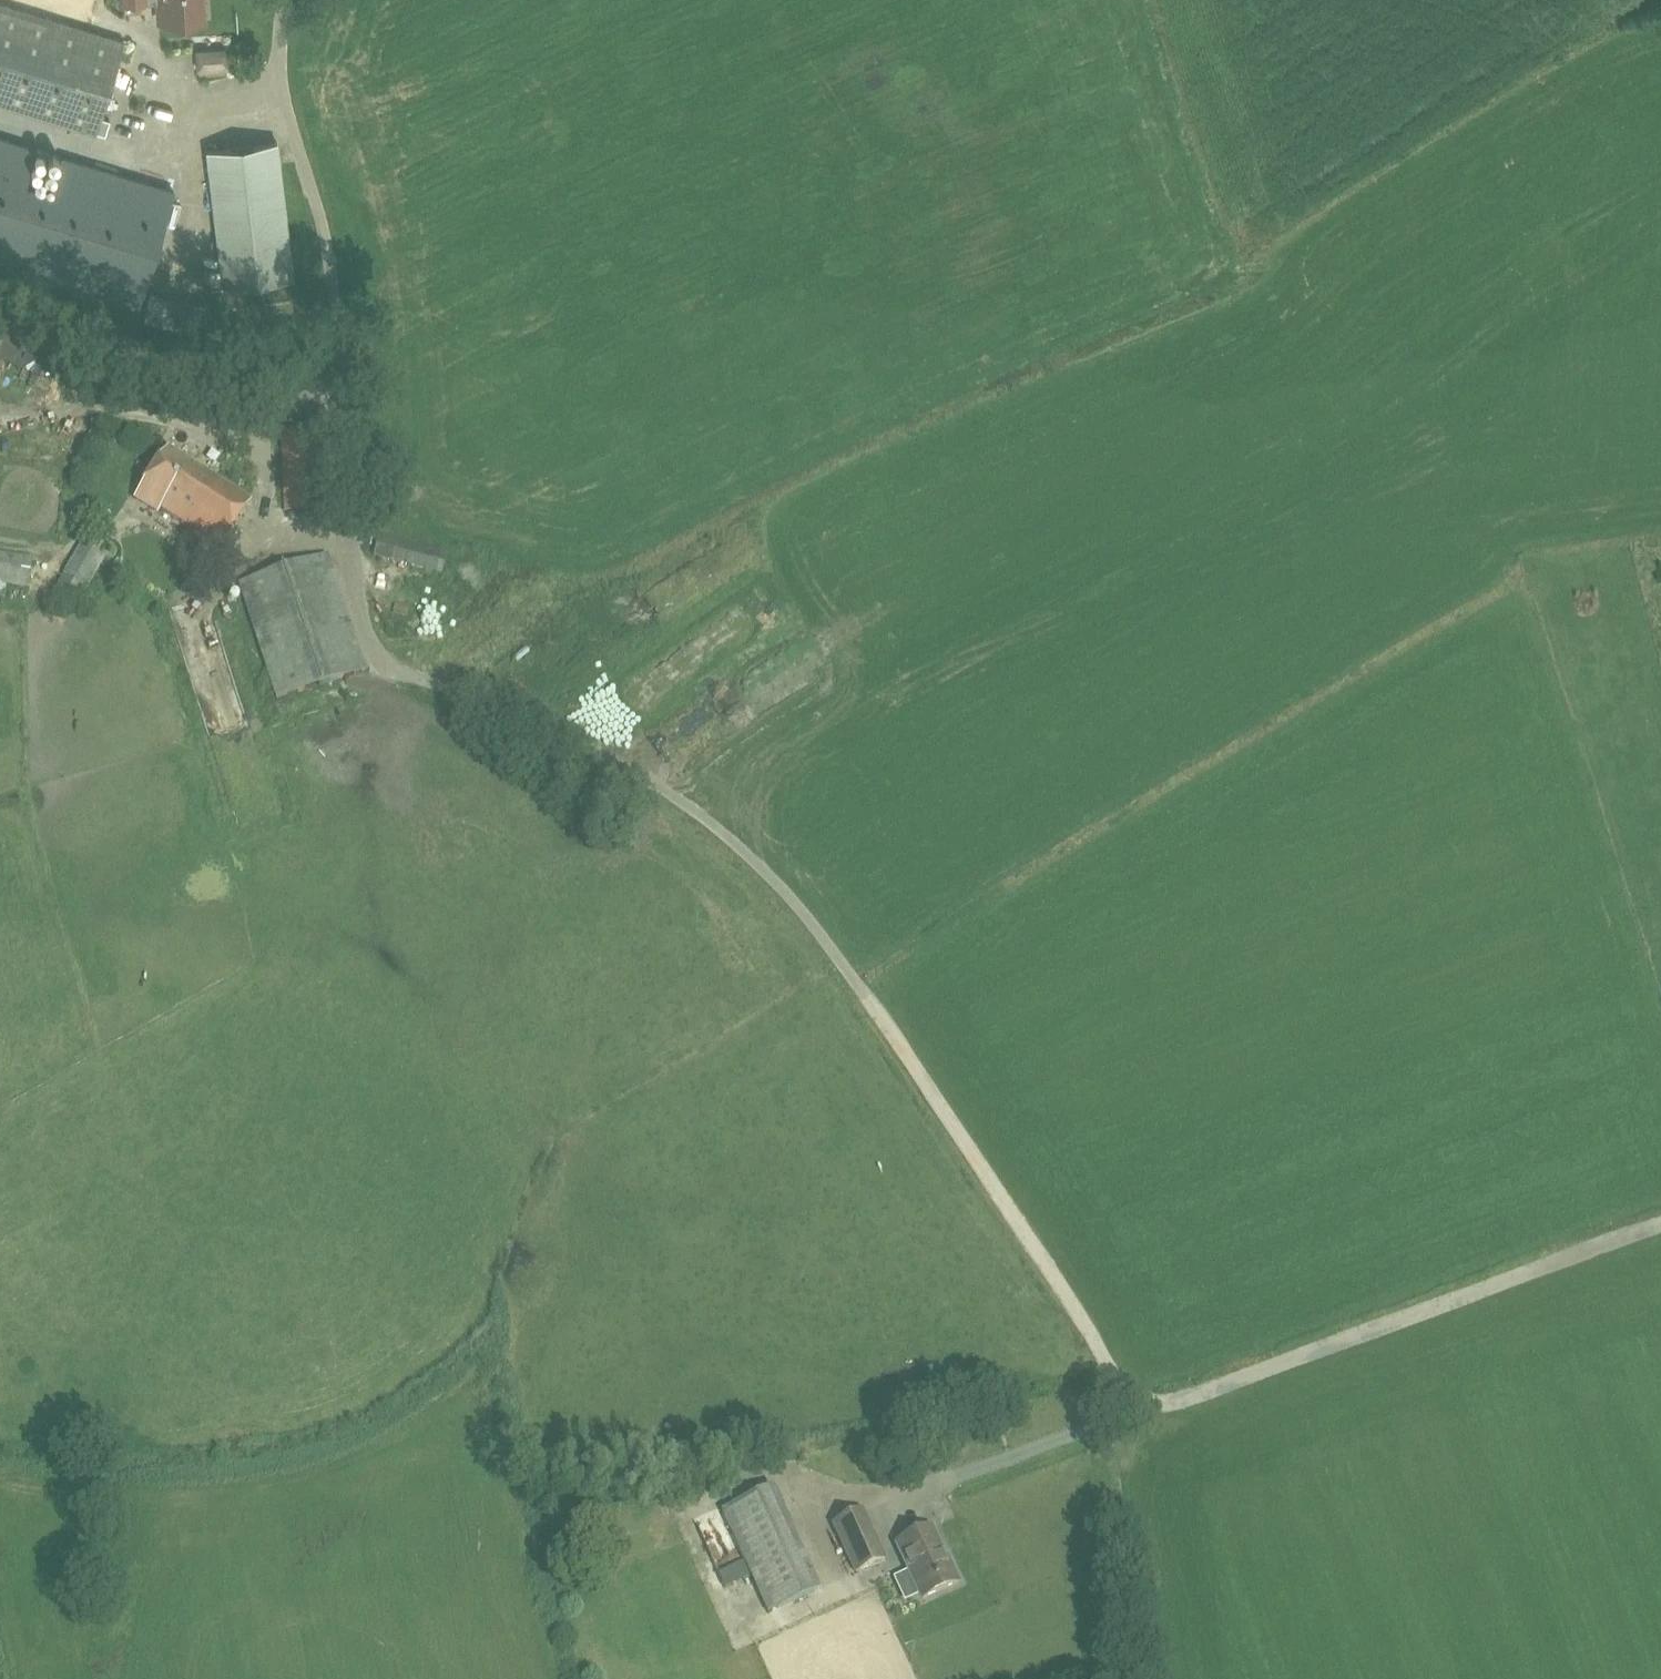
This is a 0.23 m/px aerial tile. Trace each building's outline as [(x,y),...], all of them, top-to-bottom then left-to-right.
[(159,20),(204,18),(204,15),(208,10),(207,0),(158,0),(159,20)] [(0,3),(0,105),(66,125),(94,32),(0,3)] [(123,40),(94,32),(66,125),(96,131),(123,40)] [(207,57),(208,75),(240,73),(239,55),(207,57)] [(100,116),(96,131),(104,134),(109,119),(100,116)] [(136,305),(171,188),(65,156),(56,186),(27,177),(36,147),(0,136),(0,264),(136,305)] [(277,142),(207,151),(223,285),(294,277),(277,142)] [(294,277),(211,286),(215,318),(297,308),(294,277)] [(308,433),(281,434),(285,509),(332,507),(327,410),(307,411),(308,433)] [(157,513),(160,507),(221,546),(251,500),(167,446),(133,498),(157,513)] [(104,557),(81,543),(52,593),(76,607),(104,557)] [(28,586),(32,559),(0,554),(0,581),(28,586)] [(326,555),(239,583),(277,699),(364,670),(326,555)] [(392,627),(421,637),(425,624),(397,614),(392,627)] [(768,1612),(817,1589),(770,1488),(721,1510),(768,1612)] [(855,1572),(883,1559),(861,1510),(832,1523),(855,1572)] [(957,1581),(947,1559),(945,1560),(930,1528),(897,1543),(922,1597),(957,1581)]
